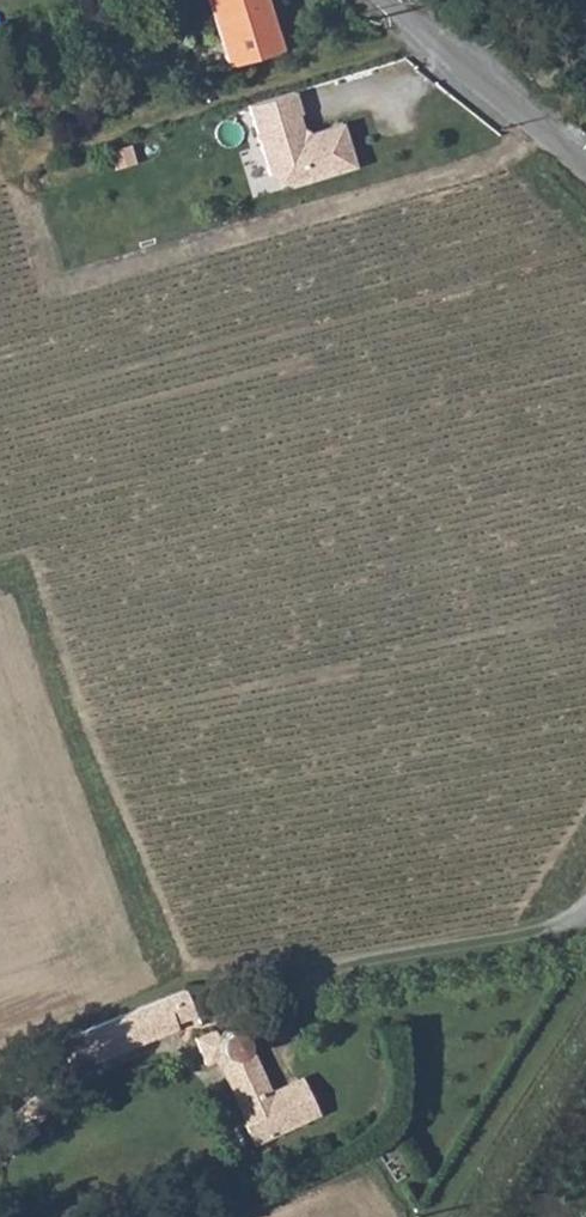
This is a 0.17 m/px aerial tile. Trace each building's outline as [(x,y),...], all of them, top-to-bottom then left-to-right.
[(259,0),(203,0),(221,56),(272,41),(259,0)] [(288,93),(242,107),(263,177),(279,172),(283,188),(348,168),(336,125),(305,134),(302,139),(293,135),(296,129),(292,116),(295,115),(288,93)] [(305,134),(296,129),(293,135),(302,139),(305,134)] [(195,1011),(185,985),(75,1029),(89,1062),(176,1027),(173,1020),(195,1011)] [(307,1092),(299,1074),(269,1087),(249,1041),(245,1043),(240,1033),(235,1025),(227,1022),(218,1024),(192,1035),(204,1063),(216,1058),(244,1120),(254,1142),(317,1114),(307,1092)] [(89,1062),(75,1029),(54,1038),(68,1071),(89,1062)]
